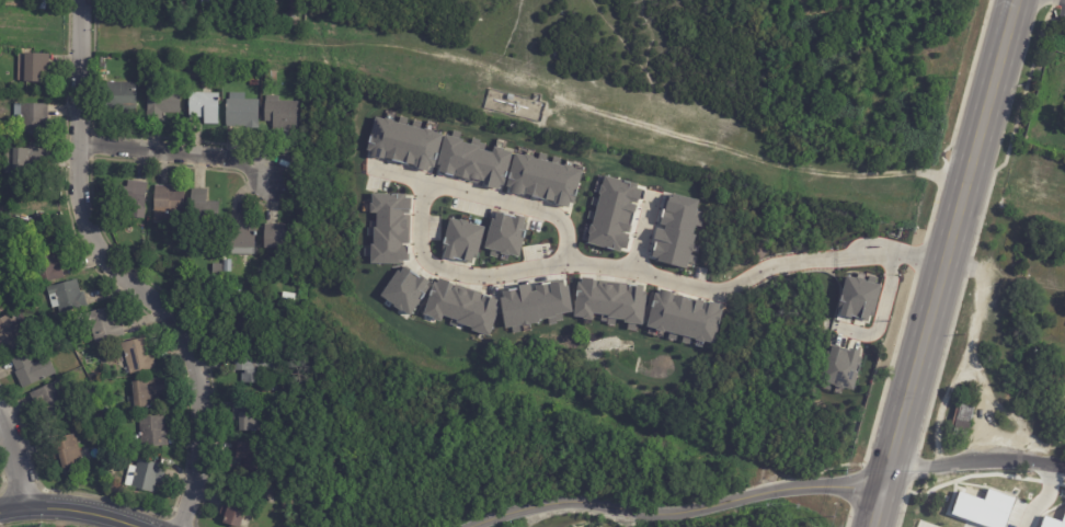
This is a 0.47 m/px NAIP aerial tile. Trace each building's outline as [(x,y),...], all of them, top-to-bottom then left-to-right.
[(255,3),(251,15),(244,13),(249,1),(255,3)] [(46,3),(45,11),(37,10),(38,2),(46,3)] [(300,2),(299,18),(289,18),(290,2),(300,2)] [(48,56),(48,76),(41,76),(41,81),(18,81),(18,55),(24,55),(24,54),(48,54),(48,56)] [(266,71),(275,71),(275,82),(266,82),(266,71)] [(105,96),(105,82),(136,83),(135,116),(122,115),(122,111),(105,111),(105,96)] [(165,113),(162,113),(162,119),(147,119),(147,110),(148,90),(149,90),(149,83),(179,84),(178,91),(180,91),(180,113),(165,113)] [(202,117),(188,117),(190,92),(218,93),(218,125),(204,124),(204,117),(202,117)] [(240,126),(226,126),(227,100),(229,100),(230,93),(245,93),(245,100),(259,100),(259,127),(240,126)] [(298,129),(272,128),(272,122),(265,122),(265,101),(266,101),(266,96),(278,96),(278,101),(298,102),(298,129)] [(48,106),(48,121),(46,121),(46,135),(20,134),(21,119),(14,119),(14,104),(48,104),(48,106)] [(366,150),(375,116),(383,119),(385,118),(393,121),(393,122),(423,129),(424,127),(434,130),(434,131),(443,134),(434,168),(430,167),(428,172),(419,169),(419,168),(415,167),(417,160),(413,160),(412,165),(386,159),(387,153),(385,152),(383,159),(380,158),(379,159),(369,157),(370,151),(366,150)] [(435,168),(444,135),(463,139),(462,142),(479,147),(478,149),(492,152),(493,146),(503,149),(503,150),(512,152),(503,185),(500,184),(497,190),(488,187),(488,185),(484,184),(486,179),(483,177),(481,184),(455,177),(456,171),(455,170),(453,176),(446,174),(446,175),(437,174),(439,169),(435,168)] [(46,152),(46,165),(36,165),(36,176),(12,175),(13,149),(46,149),(46,152)] [(506,186),(515,153),(524,156),(524,154),(534,157),(532,158),(563,165),(563,164),(573,167),(573,168),(582,171),(573,204),(570,203),(568,208),(557,205),(557,204),(554,204),(556,197),(553,197),(552,202),(525,194),(526,190),(525,190),(523,195),(519,194),(519,195),(508,193),(511,187),(506,186)] [(604,175),(638,184),(637,188),(641,190),(639,201),(637,201),(637,204),(629,202),(628,204),(634,205),(627,232),(621,231),(620,233),(630,236),(627,250),(621,249),(620,253),(586,244),(589,234),(587,234),(591,225),(592,225),(599,195),(597,195),(600,184),(602,185),(604,175)] [(136,182),(147,183),(145,219),(129,218),(130,209),(115,207),(117,187),(127,188),(128,181),(136,182)] [(157,186),(170,186),(170,190),(184,190),(184,215),(176,215),(176,224),(154,224),(156,186),(157,186)] [(373,194),(405,195),(405,198),(411,198),(411,210),(409,209),(409,214),(403,214),(403,216),(405,216),(405,229),(408,229),(408,244),(402,244),(402,245),(406,245),(405,248),(409,248),(409,262),(404,262),(404,265),(370,264),(370,244),(374,244),(374,228),(377,228),(377,213),(370,213),(370,204),(371,204),(373,194)] [(654,261),(655,259),(651,257),(655,240),(653,239),(656,229),(664,230),(665,226),(660,225),(661,218),(663,218),(668,197),(672,197),(673,194),(698,201),(694,218),(696,218),(691,234),(695,236),(692,244),(694,244),(691,254),(690,253),(686,270),(654,261)] [(191,195),(206,195),(206,206),(219,206),(219,231),(203,231),(203,233),(191,233),(191,195)] [(483,248),(491,218),(495,219),(496,214),(513,218),(514,215),(525,218),(522,230),(526,231),(518,257),(509,255),(509,256),(500,253),(500,252),(483,248)] [(248,225),(255,225),(254,249),(228,248),(229,215),(245,216),(245,225),(248,225)] [(443,257),(445,252),(442,251),(449,218),(458,220),(459,219),(468,221),(467,224),(484,228),(477,257),(473,256),(471,264),(443,257)] [(284,249),(264,249),(264,231),(293,231),(293,249),(284,249)] [(60,264),(65,278),(36,286),(28,255),(53,249),(57,264),(60,263),(60,264)] [(379,296),(397,270),(400,272),(404,266),(420,277),(421,275),(428,282),(422,293),(425,295),(410,317),(379,296)] [(839,314),(840,310),(837,309),(846,275),(855,278),(855,277),(864,279),(864,280),(880,285),(872,314),(869,313),(867,321),(860,320),(860,319),(850,316),(849,318),(839,314)] [(438,277),(436,283),(433,282),(422,316),(439,321),(442,314),(458,320),(457,322),(472,328),(471,331),(489,335),(497,308),(493,307),(495,300),(482,296),(481,301),(479,300),(481,295),(468,290),(467,291),(453,287),(453,289),(451,289),(454,282),(438,277)] [(577,283),(581,283),(581,277),(593,278),(593,280),(596,280),(595,287),(597,287),(597,284),(611,285),(611,283),(627,285),(627,290),(628,290),(628,286),(643,288),(642,294),(645,295),(642,324),(623,322),(623,320),(606,318),(607,316),(593,314),(592,320),(583,319),(583,318),(573,317),(577,283)] [(84,294),(88,307),(59,314),(55,295),(49,297),(47,288),(77,279),(80,291),(83,291),(84,294)] [(505,328),(500,298),(503,298),(501,289),(530,285),(531,291),(536,291),(535,286),(559,283),(559,284),(563,284),(564,286),(569,286),(572,312),(556,314),(556,317),(539,320),(539,322),(505,328)] [(645,326),(654,293),(659,294),(660,289),(669,291),(669,294),(673,295),(672,301),(673,301),(674,296),(703,302),(701,309),(702,309),(705,302),(708,303),(708,301),(719,305),(718,310),(721,311),(713,344),(645,326)] [(228,297),(230,290),(240,293),(238,300),(228,297)] [(286,305),(297,308),(295,314),(284,311),(286,305)] [(122,323),(125,335),(94,344),(91,329),(88,330),(83,313),(111,307),(115,322),(121,320),(122,323)] [(2,350),(0,351),(0,319),(11,313),(12,316),(26,343),(5,354),(2,350)] [(215,326),(215,313),(249,314),(248,320),(259,321),(257,343),(225,342),(225,330),(215,329),(215,326)] [(153,355),(157,369),(130,375),(128,367),(119,369),(116,355),(124,354),(122,343),(147,337),(150,354),(153,354),(153,355)] [(831,346),(848,351),(848,350),(859,352),(858,357),(860,358),(852,390),(844,388),(843,390),(833,388),(833,386),(822,383),(831,346)] [(56,375),(22,390),(14,373),(16,371),(11,360),(28,353),(32,359),(37,357),(38,360),(47,356),(56,375)] [(234,369),(234,355),(275,355),(275,374),(263,374),(263,383),(241,383),(241,371),(234,371),(234,369)] [(165,380),(167,393),(154,396),(156,406),(135,409),(131,382),(165,378),(165,380)] [(35,406),(30,394),(59,380),(70,403),(41,417),(35,406)] [(977,404),(967,442),(950,437),(960,400),(977,404)] [(232,413),(232,401),(260,401),(260,432),(239,432),(239,421),(232,421),(232,413)] [(164,429),(164,432),(168,432),(168,447),(141,448),(140,447),(136,447),(136,437),(139,437),(138,434),(140,434),(139,417),(163,416),(164,429)] [(57,451),(54,440),(75,434),(79,450),(87,448),(91,460),(62,469),(57,451)] [(263,445),(265,445),(265,446),(272,446),(272,457),(274,458),(274,473),(254,472),(254,478),(242,478),(242,459),(230,459),(231,443),(263,445)] [(165,470),(162,484),(157,483),(153,494),(130,489),(131,488),(125,485),(130,466),(136,468),(138,460),(167,467),(165,470)] [(248,502),(241,526),(231,526),(222,525),(227,511),(221,509),(225,495),(248,502)]
